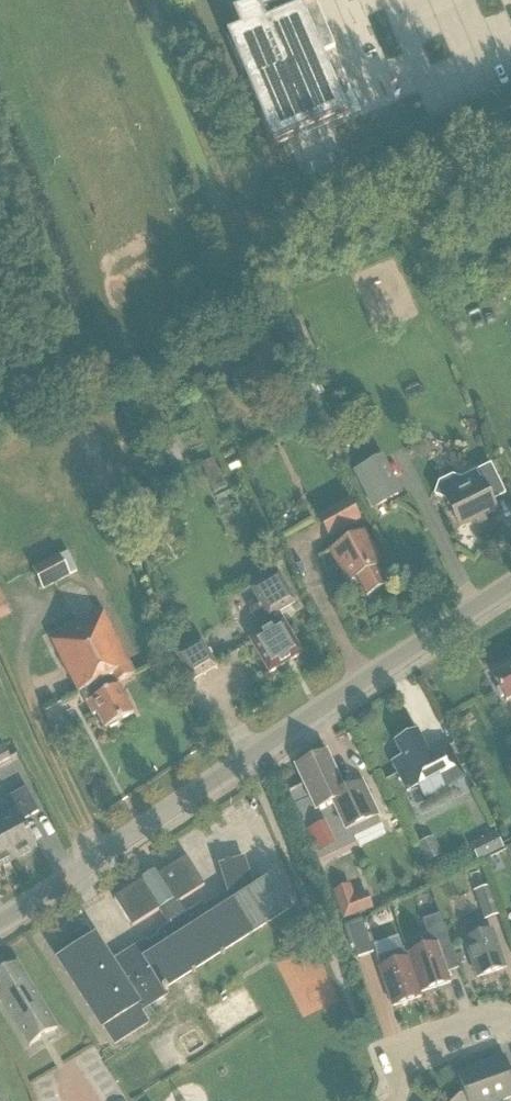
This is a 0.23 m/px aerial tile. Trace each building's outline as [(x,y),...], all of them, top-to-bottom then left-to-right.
[(227,36),(274,147),(299,136),(299,135),(316,128),(310,114),(342,101),(315,36),(326,31),(313,0),(254,0),(256,4),(233,13),(240,30),(227,36)] [(299,171),(304,182),(344,165),(340,154),(340,153),(339,152),(299,170),(299,171)] [(178,446),(176,446),(173,436),(157,442),(161,453),(160,454),(169,479),(188,472),(178,446)] [(403,494),(384,457),(353,473),(373,510),(403,494)] [(446,499),(460,528),(496,511),(491,501),(505,494),(491,465),(461,479),(454,477),(440,484),(436,495),(446,499)] [(329,537),(360,520),(350,500),(319,517),(329,537)] [(367,596),(387,584),(376,567),(384,562),(365,531),(330,551),(347,583),(357,577),(367,596)] [(33,570),(43,589),(70,575),(60,556),(33,570)] [(269,673),(303,653),(283,620),(282,621),(278,613),(296,603),(279,574),(252,590),(261,605),(251,611),(263,632),(250,640),(269,673)] [(13,614),(1,585),(0,585),(0,620),(13,614)] [(135,674),(121,647),(103,612),(51,639),(78,693),(87,689),(89,692),(83,695),(86,703),(93,716),(97,713),(105,729),(109,727),(110,729),(118,725),(117,723),(134,714),(120,686),(118,687),(117,684),(135,674)] [(193,680),(217,666),(202,641),(178,655),(193,680)] [(493,676),(500,689),(497,690),(501,698),(504,697),(506,701),(510,698),(510,667),(493,676)] [(407,793),(418,787),(425,800),(465,779),(447,744),(429,753),(417,731),(395,743),(402,757),(392,762),(407,793)] [(10,759),(4,747),(0,749),(0,765),(10,759)] [(345,790),(327,752),(296,767),(316,809),(333,801),(346,829),(378,814),(363,781),(345,790)] [(14,860),(36,848),(21,821),(39,812),(26,788),(8,798),(15,812),(0,820),(0,833),(14,860)] [(14,860),(0,833),(0,868),(14,860)] [(496,833),(471,846),(479,862),(504,849),(496,833)] [(426,863),(443,855),(434,837),(417,845),(426,863)] [(88,928),(53,951),(59,960),(58,961),(103,1029),(104,1029),(115,1045),(148,1025),(140,1012),(167,995),(166,993),(168,992),(166,988),(192,971),(193,973),(196,972),(195,970),(221,953),(222,955),(225,953),(224,951),(250,935),(291,909),(272,879),(254,890),(244,858),(230,863),(229,860),(226,862),(226,864),(220,866),(229,893),(205,908),(202,905),(188,914),(180,902),(205,886),(187,857),(158,876),(160,879),(147,888),(142,881),(114,899),(132,927),(159,910),(169,926),(158,933),(161,937),(147,945),(145,942),(111,963),(94,937),(94,938),(88,928)] [(344,918),(372,908),(367,893),(355,897),(351,885),(335,890),(344,918)] [(485,921),(500,915),(490,886),(474,891),(485,921)] [(422,992),(450,983),(439,954),(452,949),(440,914),(423,920),(427,934),(421,936),(425,948),(409,954),(422,992)] [(349,928),(359,957),(373,952),(363,923),(349,928)] [(478,978),(505,968),(492,932),(465,941),(478,978)] [(404,949),(377,959),(393,1007),(420,997),(404,949)] [(31,1046),(57,1030),(16,963),(0,973),(0,996),(31,1046)] [(481,1065),(494,1100),(503,1100),(510,1097),(510,1073),(505,1057),(481,1065)] [(481,1065),(457,1074),(467,1100),(494,1100),(481,1065)]
